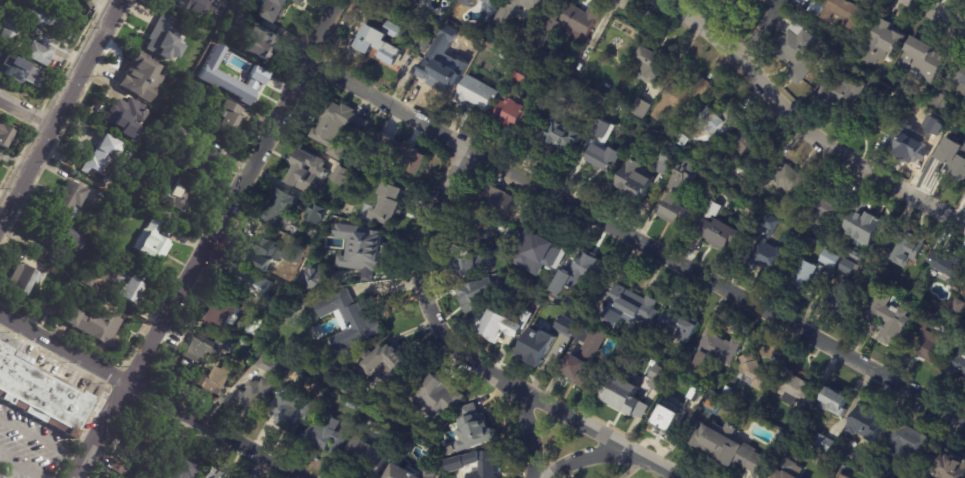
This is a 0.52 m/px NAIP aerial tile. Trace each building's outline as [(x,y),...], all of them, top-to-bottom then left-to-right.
[(174,6),(177,0),(213,0),(204,17),(198,14),(196,17),(174,6)] [(261,16),(270,0),(307,0),(304,5),(297,1),(296,3),(294,1),(289,10),(287,8),(277,25),(261,16)] [(405,10),(387,0),(408,0),(410,1),(405,10)] [(458,1),(459,0),(473,0),(468,8),(458,1)] [(493,25),(506,0),(551,0),(542,17),(524,7),(509,33),(493,25)] [(735,9),(719,0),(740,0),(735,9)] [(809,12),(815,0),(820,0),(829,5),(832,0),(849,0),(868,10),(856,32),(845,26),(844,26),(847,20),(835,14),(830,23),(809,12)] [(578,8),(589,14),(593,6),(605,13),(600,22),(598,22),(584,46),(564,35),(555,51),(540,42),(557,11),(562,14),(569,2),(578,8)] [(65,26),(63,30),(59,28),(57,31),(44,24),(41,29),(25,20),(33,5),(40,9),(42,6),(68,20),(65,26)] [(236,23),(242,12),(250,16),(244,27),(236,23)] [(179,41),(177,44),(184,48),(177,60),(171,57),(168,63),(157,57),(158,56),(146,50),(151,41),(148,39),(161,15),(170,19),(170,18),(173,20),(173,21),(174,21),(167,34),(179,40),(179,41)] [(618,20),(618,19),(638,29),(636,32),(644,36),(624,73),(611,66),(622,47),(613,42),(592,80),(580,73),(611,17),(617,21),(618,20)] [(883,19),(895,25),(893,30),(910,38),(905,49),(904,48),(903,52),(900,51),(898,56),(889,52),(884,62),(880,60),(877,66),(872,64),(871,67),(858,61),(868,39),(870,41),(881,18),(883,19)] [(7,51),(0,47),(0,32),(6,19),(20,26),(17,32),(7,51)] [(821,44),(814,54),(822,61),(802,87),(790,77),(799,66),(789,58),(786,62),(775,54),(790,33),(787,31),(795,21),(823,42),(821,44)] [(405,53),(397,68),(381,59),(380,61),(356,48),(369,24),(384,32),(389,22),(408,31),(402,42),(391,36),(388,42),(405,52),(405,53)] [(448,22),(460,28),(456,37),(443,30),(448,22)] [(283,39),(275,52),(271,50),(268,55),(269,56),(265,62),(246,51),(260,26),(283,39)] [(417,32),(433,41),(426,53),(411,44),(417,32)] [(500,37),(509,38),(508,46),(499,45),(500,37)] [(926,43),(938,49),(937,51),(949,58),(934,85),(924,79),(921,84),(907,76),(909,72),(897,66),(906,49),(909,51),(916,38),(926,43)] [(449,82),(447,81),(443,89),(436,85),(434,88),(424,83),(426,79),(420,75),(429,59),(438,64),(443,55),(452,60),(463,39),(475,45),(461,71),(459,69),(451,83),(449,82)] [(34,43),(53,54),(46,68),(24,56),(32,42),(34,43)] [(221,74),(246,87),(251,79),(250,79),(256,66),(271,74),(264,86),(259,83),(254,92),(257,93),(249,107),(239,101),(240,99),(217,87),(216,89),(198,79),(216,44),(226,50),(215,70),(221,74)] [(646,48),(661,56),(664,49),(677,56),(660,88),(647,81),(648,79),(645,77),(647,73),(632,65),(642,46),(646,48)] [(196,65),(186,60),(193,48),(203,53),(196,65)] [(118,87),(137,52),(162,66),(159,72),(166,76),(150,104),(139,98),(118,87)] [(4,75),(0,72),(0,67),(1,65),(0,65),(6,55),(43,74),(39,82),(36,88),(30,85),(30,84),(22,80),(20,84),(19,84),(3,76),(4,75)] [(535,74),(526,89),(515,83),(526,62),(538,69),(535,74)] [(955,88),(964,70),(964,94),(955,88)] [(843,108),(820,95),(831,76),(840,81),(844,74),(859,82),(860,80),(870,86),(854,114),(843,108)] [(473,103),(470,101),(466,108),(454,101),(461,90),(469,75),(501,93),(496,102),(495,101),(489,112),(473,103)] [(711,84),(715,88),(704,100),(702,98),(694,110),(689,106),(684,115),(675,109),(664,124),(652,116),(674,83),(689,93),(703,76),(711,84)] [(197,103),(190,98),(196,88),(203,92),(197,103)] [(570,107),(561,123),(586,137),(581,145),(579,144),(575,151),(557,141),(553,150),(547,147),(550,140),(544,137),(549,129),(554,132),(557,127),(546,121),(562,91),(566,93),(563,98),(573,103),(570,107)] [(954,100),(959,103),(951,117),(944,113),(946,110),(934,103),(940,92),(954,100)] [(891,117),(895,119),(887,132),(858,114),(871,93),(883,101),(878,108),(891,117)] [(905,112),(896,107),(903,96),(912,101),(905,112)] [(144,122),(144,123),(139,124),(136,122),(134,125),(137,127),(139,132),(134,142),(119,134),(121,130),(106,122),(111,114),(109,112),(113,105),(115,106),(119,99),(127,104),(130,98),(142,105),(140,109),(149,114),(144,122)] [(531,109),(533,110),(519,135),(499,123),(500,121),(495,118),(504,102),(506,103),(509,99),(511,100),(512,98),(531,109)] [(639,98),(652,106),(644,120),(630,112),(639,98)] [(241,110),(239,114),(245,117),(231,144),(209,133),(214,123),(220,126),(224,119),(218,115),(225,101),(242,109),(241,110)] [(355,110),(356,111),(355,113),(372,123),(368,130),(364,128),(361,134),(348,127),(340,141),(349,146),(345,154),(346,154),(342,162),(328,155),(331,149),(310,138),(316,128),(319,130),(324,119),(322,118),(331,101),(342,106),(344,103),(355,110)] [(738,113),(719,137),(711,131),(709,134),(703,129),(701,131),(694,124),(709,106),(721,116),(730,106),(738,113)] [(943,133),(932,127),(939,115),(950,121),(943,133)] [(608,140),(604,147),(611,151),(613,149),(625,156),(613,177),(602,170),(600,173),(595,169),(596,168),(586,162),(590,155),(583,151),(601,120),(615,129),(608,140)] [(918,128),(916,131),(921,133),(919,138),(934,145),(930,152),(928,151),(923,162),(899,150),(901,147),(895,144),(901,133),(899,132),(905,120),(918,127),(918,128)] [(185,129),(179,141),(164,133),(170,122),(185,129)] [(3,148),(0,146),(0,126),(12,132),(3,148)] [(754,137),(773,155),(754,175),(739,160),(744,155),(730,142),(744,127),(754,137)] [(394,139),(405,145),(407,141),(416,146),(414,150),(429,157),(419,176),(371,151),(381,132),(394,139)] [(676,142),(682,134),(691,140),(684,149),(676,142)] [(956,139),(964,144),(964,179),(964,181),(954,175),(956,171),(937,161),(942,152),(939,150),(948,134),(957,138),(956,139)] [(118,144),(123,146),(116,158),(124,163),(118,173),(107,167),(105,172),(112,176),(106,187),(79,172),(89,154),(92,155),(103,135),(118,144)] [(666,177),(655,170),(671,142),(683,149),(666,177)] [(225,160),(220,169),(216,166),(209,180),(188,169),(187,171),(170,161),(175,152),(178,153),(179,150),(188,155),(190,151),(200,156),(205,147),(226,159),(225,160)] [(329,171),(325,181),(319,178),(315,185),(318,187),(314,195),(312,194),(312,196),(290,185),(298,168),(295,166),(303,151),(324,161),(324,163),(326,164),(324,168),(329,171)] [(668,221),(659,216),(673,191),(663,186),(681,153),(693,160),(691,163),(699,167),(691,182),(683,177),(676,190),(681,193),(679,196),(696,206),(693,212),(695,213),(690,222),(683,218),(678,227),(668,221)] [(650,179),(656,182),(651,194),(649,193),(641,208),(626,200),(629,194),(616,187),(630,159),(644,166),(639,174),(650,179)] [(331,180),(339,165),(350,171),(347,177),(350,178),(345,188),(331,180)] [(795,170),(802,176),(804,173),(811,178),(796,196),(783,186),(780,189),(773,183),(788,165),(795,170)] [(177,209),(175,208),(173,210),(155,200),(161,189),(158,187),(167,171),(193,186),(184,201),(190,204),(185,214),(177,209)] [(129,198),(139,177),(149,183),(139,203),(129,198)] [(85,198),(80,208),(74,205),(65,221),(51,213),(59,199),(56,198),(59,192),(62,194),(69,181),(89,192),(85,198)] [(398,187),(404,190),(399,202),(403,204),(400,210),(402,211),(400,215),(398,215),(394,223),(390,221),(387,228),(367,218),(372,208),(378,211),(384,197),(379,195),(386,182),(398,187)] [(493,187),(507,194),(506,195),(515,200),(504,220),(494,215),(492,218),(475,208),(488,184),(493,187)] [(301,204),(292,219),(297,222),(289,235),(264,220),(277,199),(274,197),(279,189),(302,203),(301,204)] [(838,198),(847,202),(843,208),(847,210),(838,226),(830,220),(826,228),(818,223),(813,233),(795,223),(800,213),(807,217),(818,197),(825,201),(828,196),(837,201),(838,198)] [(111,199),(121,204),(115,215),(104,210),(110,198),(111,199)] [(712,202),(721,206),(716,217),(712,215),(708,222),(716,226),(719,221),(745,235),(740,244),(733,241),(729,249),(709,238),(709,237),(696,230),(702,219),(701,218),(710,200),(712,202)] [(860,202),(867,205),(864,212),(869,215),(870,213),(881,219),(881,220),(885,222),(872,248),(860,242),(857,247),(844,240),(849,231),(846,229),(860,202)] [(326,210),(329,211),(320,228),(309,222),(312,216),(310,215),(316,204),(326,210)] [(773,238),(769,244),(779,249),(780,247),(792,253),(785,267),(783,266),(778,275),(761,267),(758,273),(746,267),(760,239),(765,242),(770,231),(761,226),(767,214),(781,221),(773,238)] [(163,225),(156,237),(171,245),(160,266),(132,250),(143,230),(146,231),(153,216),(164,222),(163,225)] [(529,220),(524,230),(518,226),(522,217),(529,220)] [(468,225),(469,219),(488,224),(487,227),(494,229),(490,244),(482,242),(481,248),(463,243),(468,225)] [(79,251),(64,244),(61,251),(40,240),(42,237),(37,234),(40,228),(46,231),(50,225),(58,229),(60,225),(71,231),(73,228),(89,237),(81,252),(79,251)] [(346,240),(337,240),(339,226),(367,229),(366,235),(375,236),(375,233),(385,234),(385,238),(386,239),(385,247),(389,248),(388,256),(384,255),(383,267),(380,266),(379,274),(370,273),(369,283),(355,282),(356,270),(337,268),(339,256),(348,258),(350,241),(346,240)] [(277,235),(268,250),(275,254),(270,262),(267,260),(263,268),(240,256),(250,238),(257,242),(265,228),(277,235)] [(533,231),(544,237),(545,236),(557,243),(557,244),(565,248),(559,260),(563,262),(555,278),(548,274),(551,268),(534,259),(536,255),(529,252),(522,266),(509,260),(519,241),(522,243),(529,229),(533,231)] [(902,234),(908,237),(911,230),(930,240),(918,263),(914,260),(908,271),(894,264),(896,260),(894,259),(897,252),(900,253),(904,244),(890,236),(894,229),(902,234)] [(509,230),(521,234),(518,241),(516,240),(514,246),(504,242),(509,230)] [(452,261),(451,247),(462,246),(463,251),(472,251),(473,258),(491,257),(492,269),(479,270),(480,278),(449,280),(448,269),(453,269),(452,261)] [(894,254),(888,265),(878,259),(885,248),(894,254)] [(832,269),(818,261),(824,249),(839,257),(832,269)] [(850,250),(865,258),(862,264),(847,256),(850,250)] [(957,258),(964,262),(964,274),(959,287),(951,283),(953,277),(934,268),(935,266),(929,263),(935,252),(945,257),(955,262),(957,258)] [(591,256),(601,261),(600,264),(607,267),(599,285),(584,277),(577,291),(568,287),(563,296),(553,291),(565,266),(573,270),(582,254),(587,256),(588,255),(591,256)] [(51,256),(59,260),(57,265),(56,265),(55,267),(49,264),(50,262),(48,261),(51,256)] [(844,274),(837,270),(843,258),(855,264),(849,276),(844,274)] [(818,268),(812,280),(821,285),(811,303),(785,289),(802,259),(818,268)] [(32,271),(43,276),(38,284),(33,282),(25,296),(7,286),(18,263),(32,271)] [(261,315),(258,313),(265,301),(230,282),(232,277),(230,276),(237,263),(274,284),(267,296),(280,304),(271,320),(261,315)] [(308,267),(325,265),(328,289),(312,291),(311,291),(306,291),(305,280),(310,279),(308,267)] [(140,293),(132,307),(116,297),(119,292),(111,288),(124,266),(134,272),(129,280),(143,288),(140,293)] [(96,280),(92,288),(81,283),(88,269),(99,274),(96,280)] [(466,312),(501,295),(490,274),(456,291),(466,312)] [(822,305),(827,293),(833,296),(841,279),(848,283),(846,286),(852,289),(846,302),(856,307),(850,319),(822,305)] [(910,291),(917,280),(926,286),(920,297),(910,291)] [(472,283),(496,299),(488,311),(506,323),(512,315),(520,320),(503,345),(497,341),(495,343),(473,327),(484,312),(461,297),(471,283),(472,283)] [(620,287),(645,301),(647,297),(658,302),(653,310),(659,313),(652,327),(638,320),(633,327),(624,323),(619,332),(603,323),(612,305),(606,302),(616,285),(620,287)] [(353,301),(357,307),(367,302),(377,322),(380,320),(386,333),(340,355),(333,341),(351,332),(341,311),(322,320),(315,305),(348,289),(353,301)] [(894,297),(889,308),(893,310),(895,307),(900,310),(901,308),(911,313),(909,318),(917,322),(911,335),(905,332),(896,350),(879,341),(884,331),(865,321),(881,290),(894,297)] [(531,310),(522,305),(529,293),(541,299),(535,312),(531,310)] [(229,327),(227,330),(221,326),(219,329),(206,321),(212,311),(207,307),(215,295),(241,311),(235,320),(234,320),(229,327)] [(957,299),(964,304),(964,308),(960,318),(950,312),(957,299)] [(51,314),(43,309),(49,300),(64,309),(58,319),(51,314)] [(71,329),(63,324),(71,310),(87,320),(92,312),(99,316),(102,310),(122,322),(113,338),(116,340),(110,350),(75,328),(73,330),(71,329)] [(688,321),(691,323),(693,319),(700,323),(698,327),(699,327),(690,346),(678,340),(674,346),(661,339),(664,333),(655,328),(665,310),(675,316),(675,314),(688,321)] [(932,325),(928,332),(944,339),(940,347),(948,350),(940,367),(913,354),(920,340),(915,337),(928,311),(937,315),(932,325)] [(607,336),(595,358),(594,358),(592,362),(597,365),(592,375),(593,376),(585,390),(573,384),(574,383),(570,381),(571,379),(561,373),(571,355),(579,360),(584,352),(582,351),(585,345),(557,329),(564,316),(580,325),(582,321),(594,328),(594,329),(607,336)] [(557,340),(540,370),(528,364),(529,362),(518,356),(538,321),(547,326),(543,332),(557,340)] [(249,336),(250,324),(267,326),(261,338),(249,337),(249,336)] [(732,343),(733,344),(736,339),(744,344),(731,367),(715,358),(710,367),(700,362),(703,356),(698,353),(709,333),(727,343),(728,341),(732,343)] [(196,334),(218,346),(214,353),(211,351),(205,362),(198,358),(194,364),(183,358),(196,334)] [(70,438),(92,399),(8,354),(12,348),(0,342),(0,400),(70,438)] [(959,346),(964,349),(964,376),(956,371),(954,375),(947,372),(959,346)] [(404,355),(419,372),(405,386),(404,385),(394,394),(378,376),(375,378),(374,377),(364,385),(355,375),(366,365),(361,359),(367,353),(374,360),(386,349),(389,352),(394,348),(397,352),(399,350),(404,355)] [(759,360),(762,370),(772,367),(774,377),(762,393),(738,378),(740,373),(742,374),(744,370),(740,359),(757,354),(759,360)] [(267,372),(258,367),(264,356),(282,366),(276,377),(267,372)] [(246,363),(251,359),(254,362),(250,367),(246,363)] [(349,378),(350,380),(333,388),(326,372),(342,364),(349,378)] [(655,390),(650,388),(654,380),(651,378),(658,366),(673,375),(662,394),(655,390)] [(208,396),(201,392),(202,390),(196,386),(202,374),(210,379),(217,367),(224,371),(225,368),(233,373),(219,399),(210,394),(209,396),(208,396)] [(801,379),(819,389),(812,403),(805,399),(803,402),(800,400),(795,408),(783,402),(785,398),(780,395),(782,390),(776,387),(786,368),(797,374),(795,376),(801,379)] [(447,381),(467,398),(450,417),(444,412),(434,423),(424,413),(420,417),(416,413),(422,406),(418,402),(413,408),(407,403),(417,391),(422,394),(431,383),(430,383),(435,376),(444,384),(447,381)] [(645,403),(652,407),(644,422),(604,401),(616,379),(628,385),(629,383),(642,391),(638,399),(645,403)] [(247,407),(242,404),(244,400),(235,395),(240,387),(247,391),(251,383),(256,385),(257,383),(262,386),(264,381),(274,387),(260,413),(247,407)] [(287,432),(276,426),(279,422),(269,418),(285,387),(301,396),(296,405),(306,410),(309,404),(317,409),(309,424),(305,422),(297,437),(287,432)] [(726,387),(732,390),(729,396),(723,394),(726,387)] [(696,403),(690,400),(696,388),(702,391),(696,403)] [(837,392),(849,399),(839,417),(825,409),(828,405),(821,401),(829,388),(837,392)] [(349,402),(357,407),(355,411),(347,406),(349,402)] [(476,405),(479,413),(482,412),(485,421),(488,420),(492,431),(496,430),(499,440),(472,450),(471,448),(468,449),(457,452),(455,445),(457,441),(460,440),(456,429),(459,428),(457,423),(458,422),(457,418),(464,415),(461,406),(475,402),(476,405)] [(688,415),(674,439),(650,426),(664,402),(688,415)] [(810,415),(812,419),(800,423),(795,408),(806,404),(810,415)] [(871,408),(878,412),(876,417),(888,423),(876,445),(855,434),(853,437),(845,432),(859,407),(862,409),(864,405),(871,408)] [(336,457),(330,454),(336,443),(335,442),(328,453),(319,448),(318,449),(315,448),(316,446),(306,440),(314,427),(319,430),(323,424),(328,427),(334,418),(342,424),(337,433),(341,435),(346,427),(354,432),(338,459),(336,457)] [(737,429),(733,437),(756,449),(754,452),(768,460),(759,477),(745,469),(744,471),(735,467),(733,470),(717,462),(718,460),(703,451),(701,454),(691,448),(697,436),(688,431),(694,419),(712,429),(714,424),(724,430),(727,424),(737,429)] [(902,425),(936,442),(931,452),(927,450),(922,459),(905,450),(901,459),(881,449),(895,422),(902,425)] [(146,431),(149,433),(148,435),(158,440),(150,455),(147,453),(142,461),(136,457),(135,459),(122,452),(137,426),(146,431)] [(778,440),(776,438),(781,431),(788,436),(784,443),(778,440)] [(391,459),(380,477),(373,477),(351,465),(345,461),(361,435),(367,438),(364,442),(391,459)] [(825,438),(836,445),(830,455),(813,445),(819,435),(825,438)] [(204,462),(194,477),(167,477),(164,476),(169,470),(159,463),(169,447),(171,448),(190,460),(193,456),(204,462)] [(941,449),(964,459),(964,477),(940,477),(941,476),(937,475),(941,467),(934,464),(940,448),(941,449)] [(859,450),(871,457),(865,468),(851,461),(857,450),(859,450)] [(496,462),(497,477),(461,477),(460,472),(450,475),(447,462),(464,456),(465,457),(471,456),(470,453),(474,451),(475,454),(481,452),(502,452),(502,462),(499,462),(496,462)] [(110,467),(109,466),(114,458),(129,466),(124,475),(110,467)] [(793,476),(797,477),(778,477),(782,471),(779,470),(785,459),(795,464),(799,467),(793,476)] [(406,472),(417,477),(386,477),(393,465),(406,472)] [(226,474),(234,477),(204,477),(211,466),(226,474)] [(436,474),(434,477),(420,477),(425,467),(436,474)]
